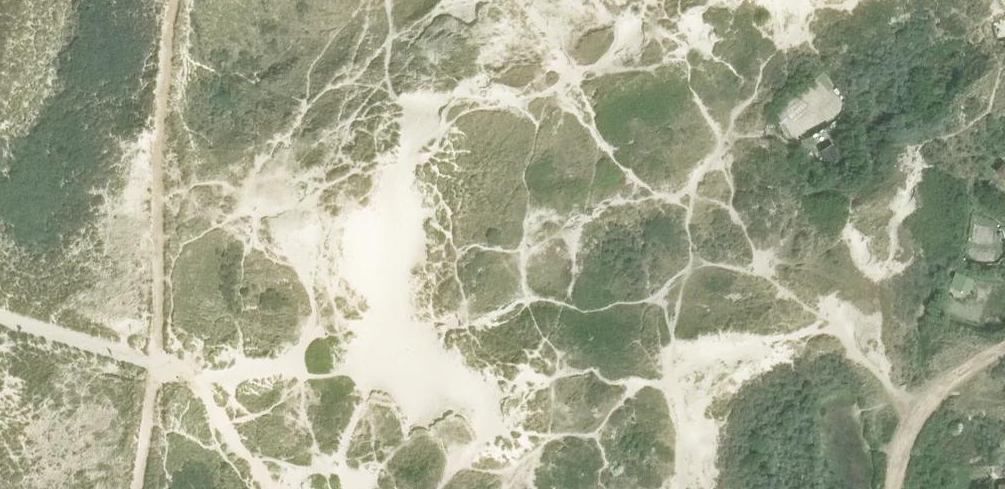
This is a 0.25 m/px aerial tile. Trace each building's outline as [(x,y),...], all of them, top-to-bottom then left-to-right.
[(832,144),(820,150),(827,164),(839,158),(832,144)] [(995,171),(1004,179),(1004,178),(1004,164),(1003,163),(995,171)] [(956,272),(951,283),(956,285),(970,290),(975,279),(956,272)] [(828,398),(813,399),(813,413),(828,412),(828,398)]
